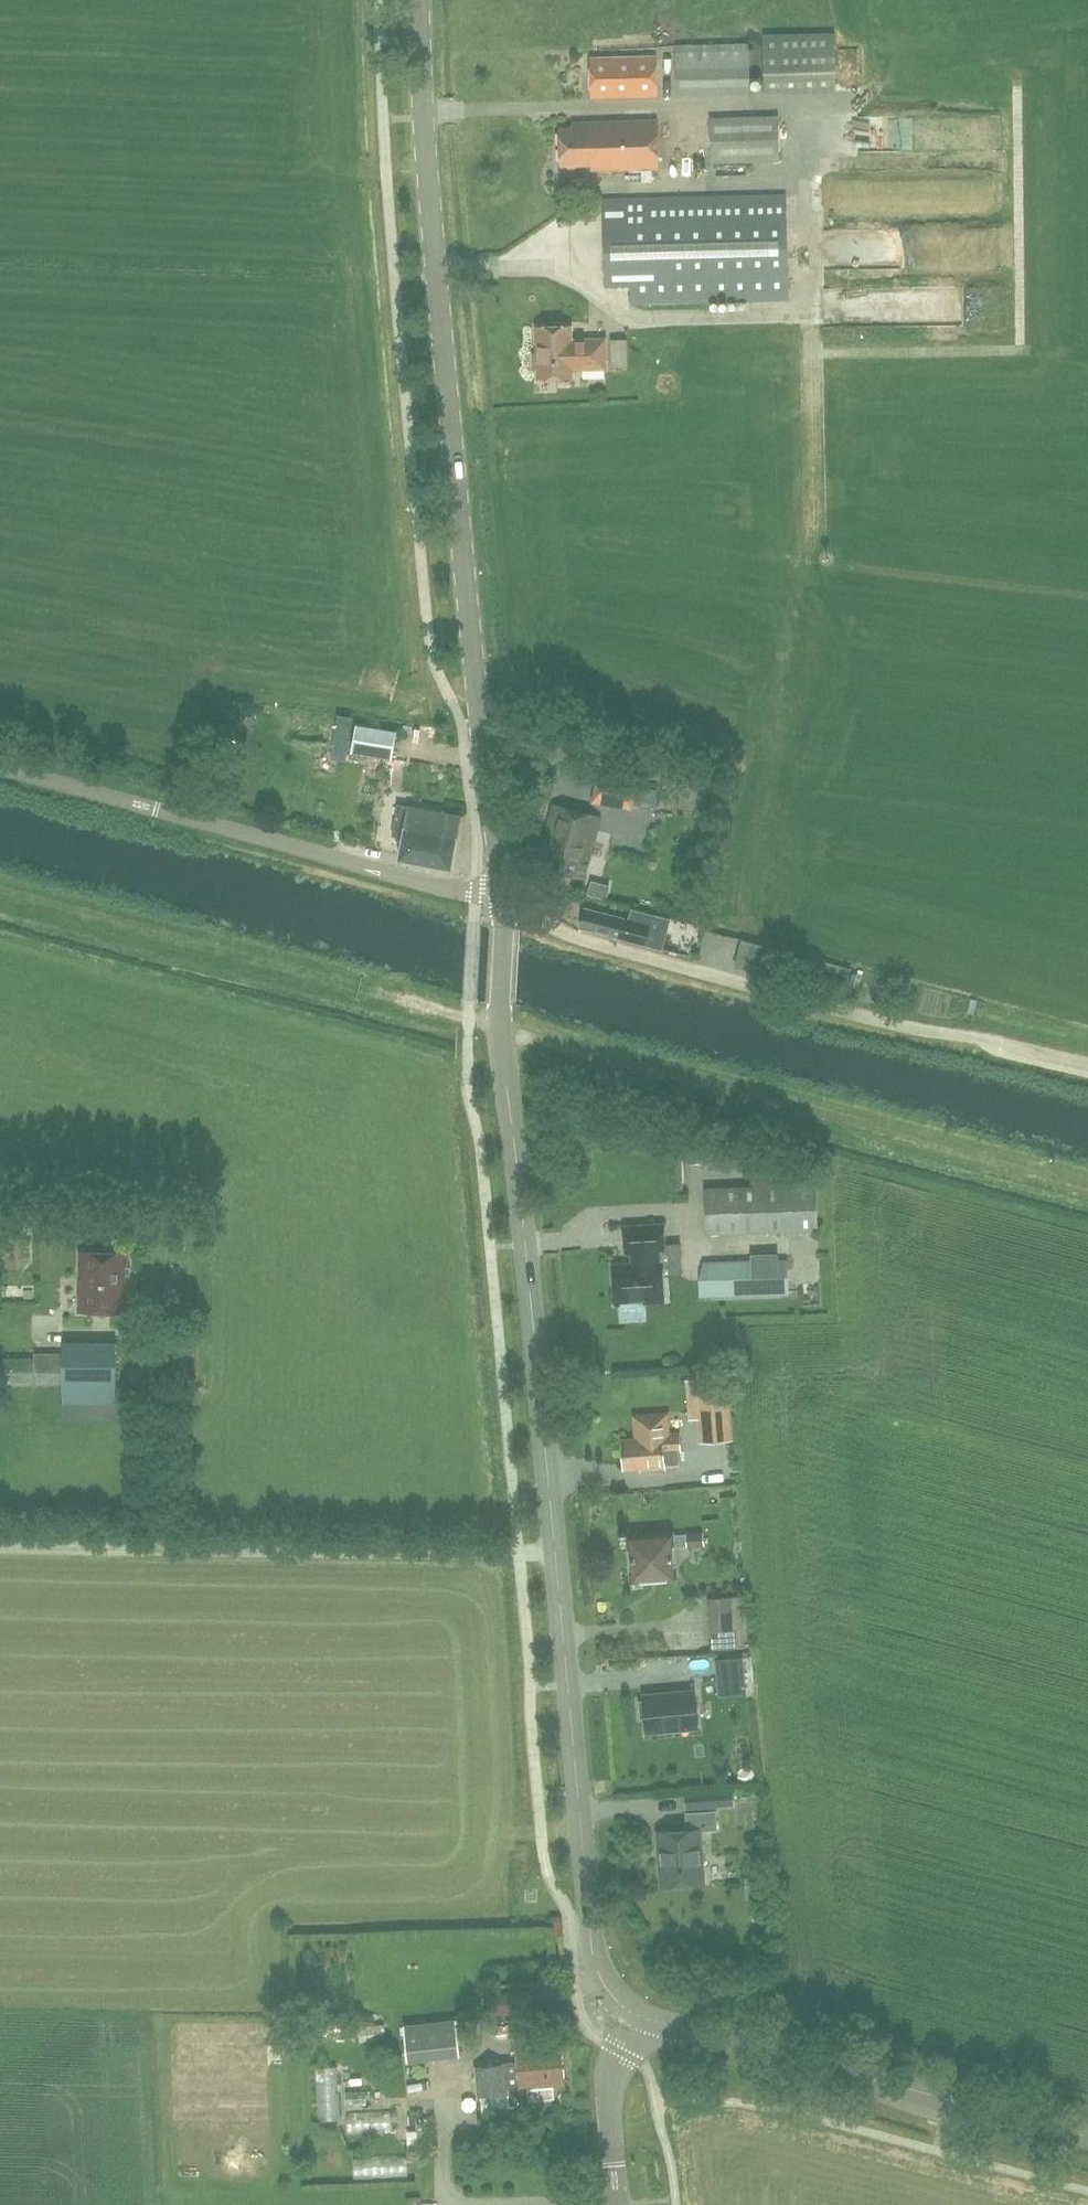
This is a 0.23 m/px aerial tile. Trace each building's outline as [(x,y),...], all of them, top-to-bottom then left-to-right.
[(835,34),(764,36),(765,92),(836,91),(835,34)] [(676,38),(677,94),(713,93),(712,37),(676,38)] [(656,56),(590,58),(591,97),(657,95),(656,56)] [(864,145),(976,143),(976,126),(952,126),(952,121),(924,121),(924,114),(911,115),(911,119),(864,120),(864,145)] [(710,118),(711,162),(780,161),(779,116),(710,118)] [(591,171),(659,168),(657,119),(572,122),(572,128),(559,128),(561,166),(591,165),(591,171)] [(786,195),(628,199),(602,199),(605,287),(630,286),(630,303),(789,300),(786,195)] [(872,230),(873,243),(898,241),(897,229),(872,230)] [(845,285),(846,318),(904,318),(904,285),(845,285)] [(537,327),(538,368),(538,378),(572,377),(571,368),(605,368),(604,339),(578,340),(578,343),(571,343),(570,326),(537,327)] [(615,331),(614,360),(629,360),(630,331),(615,331)] [(253,733),(255,714),(241,713),(239,732),(253,733)] [(396,732),(356,725),(351,752),(392,759),(396,732)] [(593,801),(632,807),(631,807),(655,811),(658,791),(636,788),(636,785),(636,783),(597,777),(593,801)] [(555,805),(538,867),(583,879),(600,818),(555,805)] [(401,840),(398,859),(451,869),(459,816),(395,807),(391,838),(401,840)] [(672,920),(658,916),(633,910),(630,920),(587,909),(582,927),(643,943),(664,949),(672,920)] [(798,954),(761,946),(755,971),(792,979),(798,954)] [(809,960),(806,972),(822,977),(825,964),(809,960)] [(816,1186),(705,1190),(707,1235),(817,1232),(816,1186)] [(616,1304),(664,1301),(662,1263),(660,1263),(659,1250),(664,1250),(663,1226),(625,1228),(627,1252),(633,1252),(634,1265),(614,1266),(616,1304)] [(79,1313),(127,1313),(128,1254),(80,1253),(79,1313)] [(786,1260),(778,1261),(710,1264),(711,1297),(779,1294),(788,1294),(786,1260)] [(116,1397),(116,1346),(63,1346),(63,1359),(0,1359),(0,1385),(63,1385),(63,1403),(62,1420),(116,1421),(116,1397)] [(734,1440),(729,1376),(695,1379),(700,1443),(734,1440)] [(634,1419),(635,1441),(622,1442),(624,1468),(640,1467),(640,1470),(664,1468),(664,1467),(677,1466),(679,1463),(679,1450),(681,1450),(680,1436),(667,1437),(665,1417),(634,1419)] [(633,1580),(675,1577),(673,1547),(705,1544),(704,1532),(672,1534),(629,1538),(633,1580)] [(745,1648),(744,1628),(741,1597),(709,1599),(711,1631),(712,1650),(745,1648)] [(746,1693),(742,1658),(716,1660),(719,1696),(746,1693)] [(694,1692),(644,1697),(644,1701),(639,1702),(640,1719),(646,1719),(647,1732),(697,1727),(694,1692)] [(734,1806),(733,1792),(685,1796),(686,1809),(734,1806)] [(716,1811),(686,1813),(687,1830),(657,1833),(661,1886),(704,1883),(700,1831),(717,1830),(716,1811)] [(759,1885),(745,1886),(745,1899),(760,1898),(759,1885)] [(532,1990),(491,1995),(493,2015),(534,2011),(532,1990)] [(456,2019),(404,2025),(408,2063),(460,2057),(456,2019)] [(358,2025),(359,2042),(381,2040),(379,2023),(358,2025)] [(517,2063),(506,2064),(475,2067),(478,2098),(480,2098),(482,2113),(508,2111),(507,2095),(509,2095),(508,2089),(528,2087),(529,2101),(555,2098),(553,2085),(565,2084),(561,2045),(515,2050),(517,2063)] [(323,2122),(348,2121),(345,2072),(320,2074),(323,2122)] [(396,2122),(394,2113),(378,2117),(371,2090),(349,2095),(359,2132),(396,2122)]
